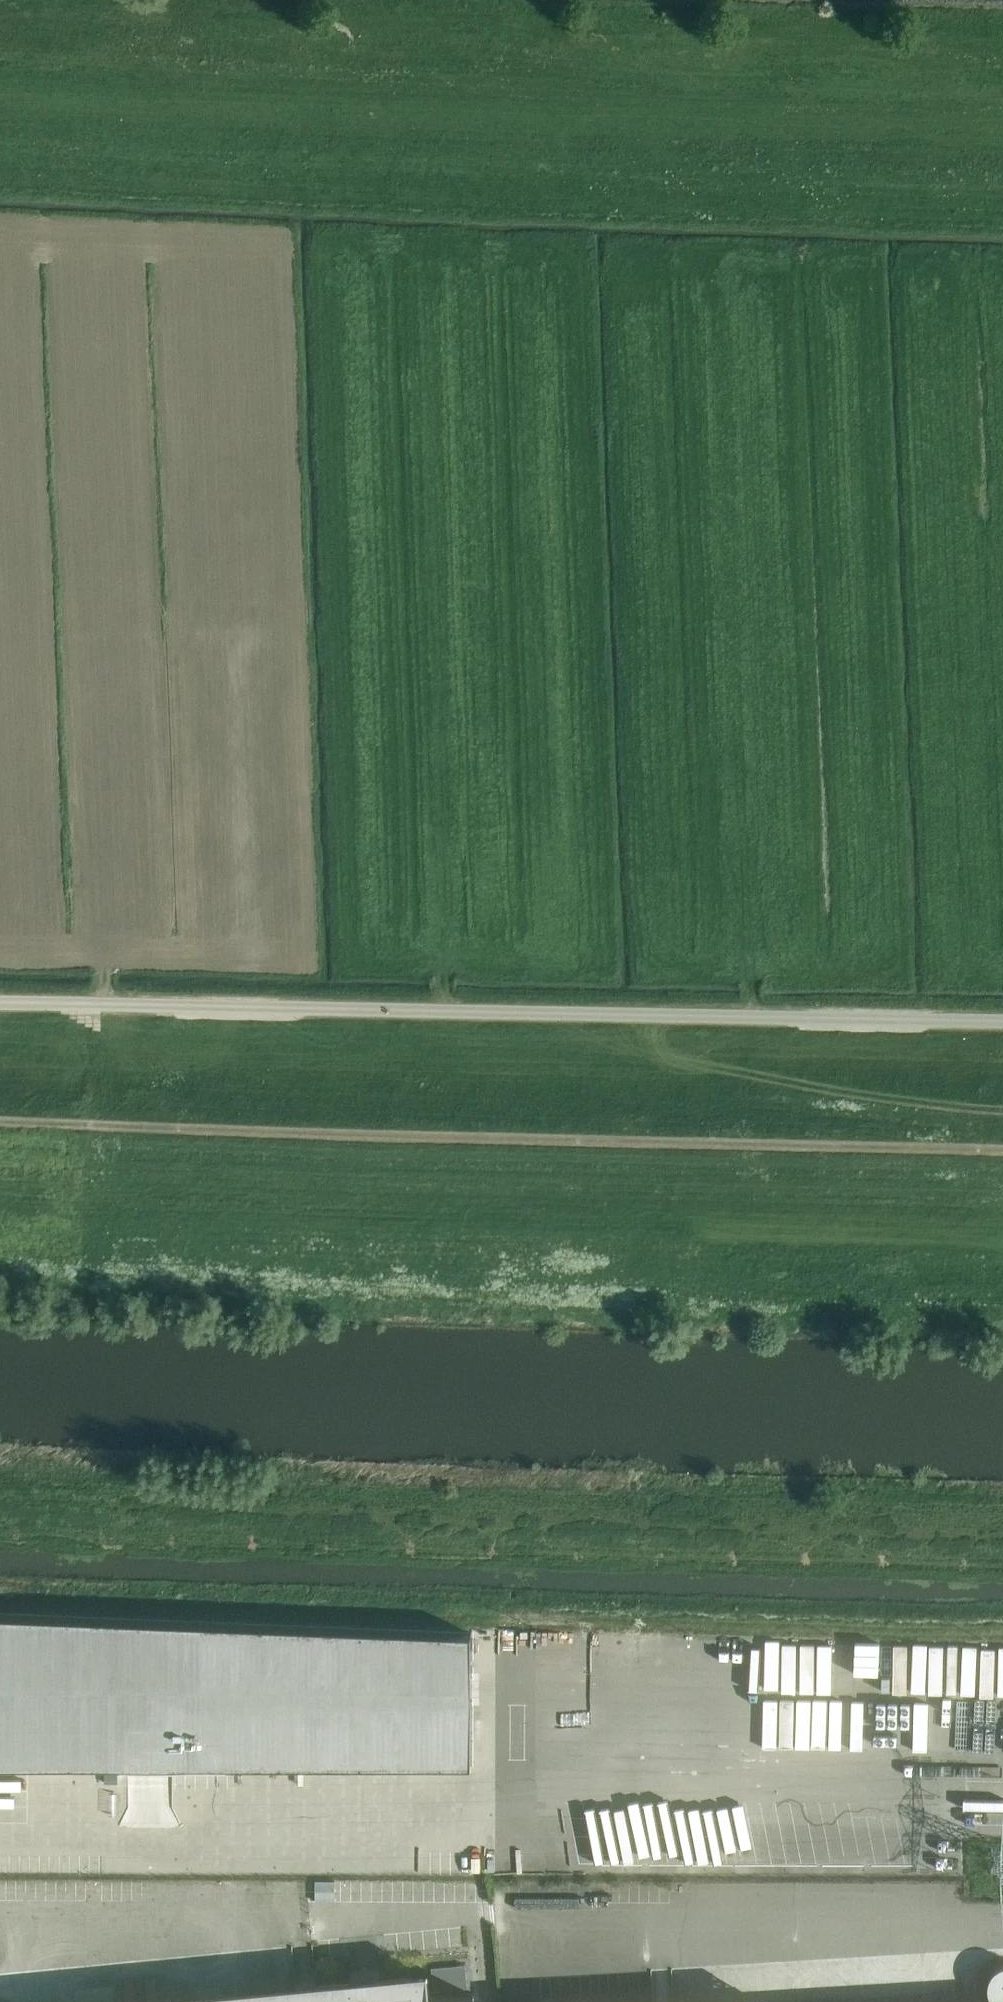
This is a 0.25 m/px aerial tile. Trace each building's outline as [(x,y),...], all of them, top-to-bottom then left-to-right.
[(0,1612),(0,1764),(129,1765),(130,1724),(173,1724),(173,1765),(472,1766),(473,1633),(0,1612)] [(474,1992),(430,1996),(427,1969),(79,2001),(475,2001),(474,1992)]
